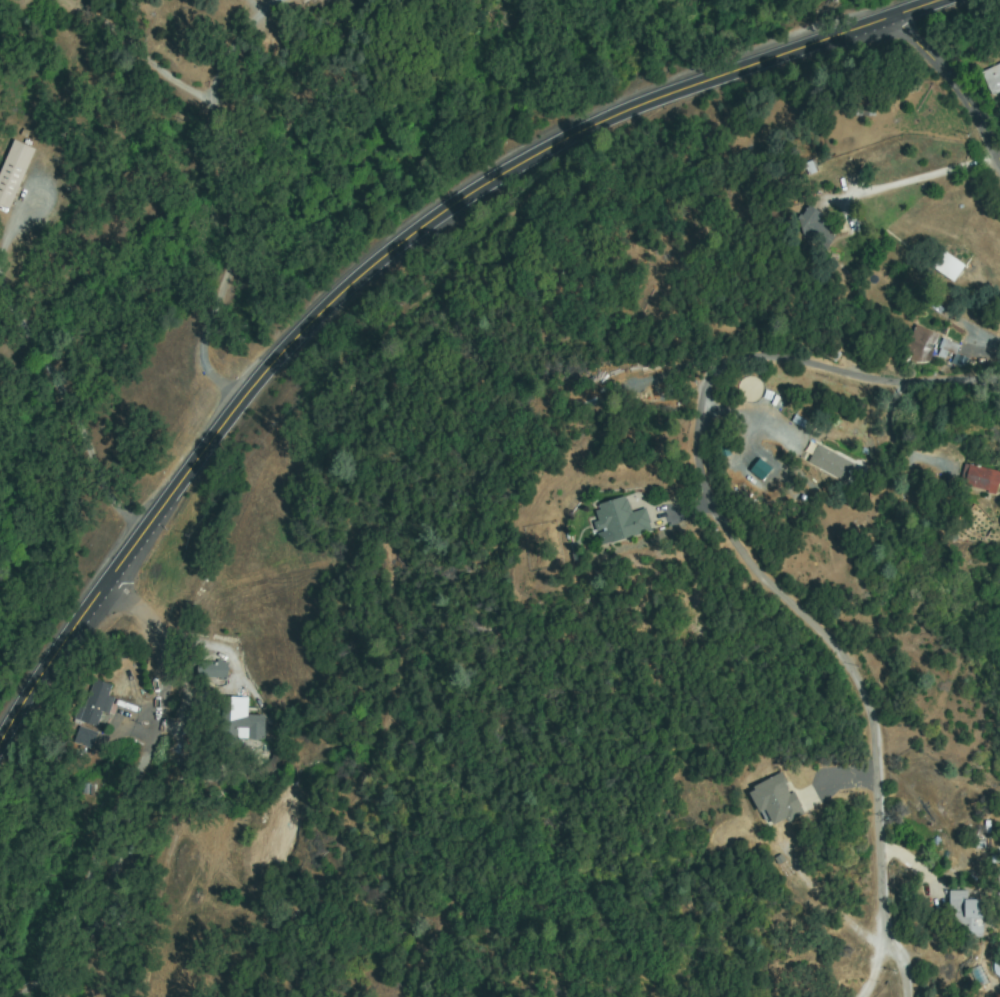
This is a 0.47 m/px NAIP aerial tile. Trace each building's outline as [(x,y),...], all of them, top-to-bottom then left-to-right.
[(982,74),(999,65),(999,92),(993,95),(982,74)] [(856,114),(856,103),(877,104),(876,115),(856,114)] [(10,208),(0,204),(0,174),(14,142),(35,151),(10,208)] [(823,250),(797,224),(811,210),(838,235),(823,250)] [(943,253),(964,267),(954,282),(933,268),(943,253)] [(917,327),(939,338),(927,361),(902,348),(899,354),(892,350),(896,342),(907,348),(917,327)] [(943,341),(957,345),(955,353),(941,349),(943,341)] [(818,447),(855,466),(847,481),(810,462),(818,447)] [(747,472),(761,480),(769,466),(755,458),(747,472)] [(967,465),(999,474),(999,493),(962,483),(967,465)] [(628,501),(631,514),(646,511),(651,532),(604,543),(601,529),(600,529),(595,509),(628,501)] [(227,664),(227,676),(201,676),(201,663),(227,664)] [(106,696),(112,700),(95,727),(78,716),(100,681),(111,688),(106,696)] [(261,738),(237,737),(237,748),(223,747),(226,699),(247,701),(245,717),(262,718),(261,738)] [(81,728),(97,734),(91,748),(76,742),(81,728)] [(787,816),(771,826),(751,792),(780,775),(803,814),(790,822),(787,816)] [(293,897),(291,887),(306,884),(308,894),(293,897)] [(950,894),(966,892),(967,902),(980,901),(984,936),(955,939),(950,894)] [(971,972),(980,967),(988,983),(978,987),(971,972)]
